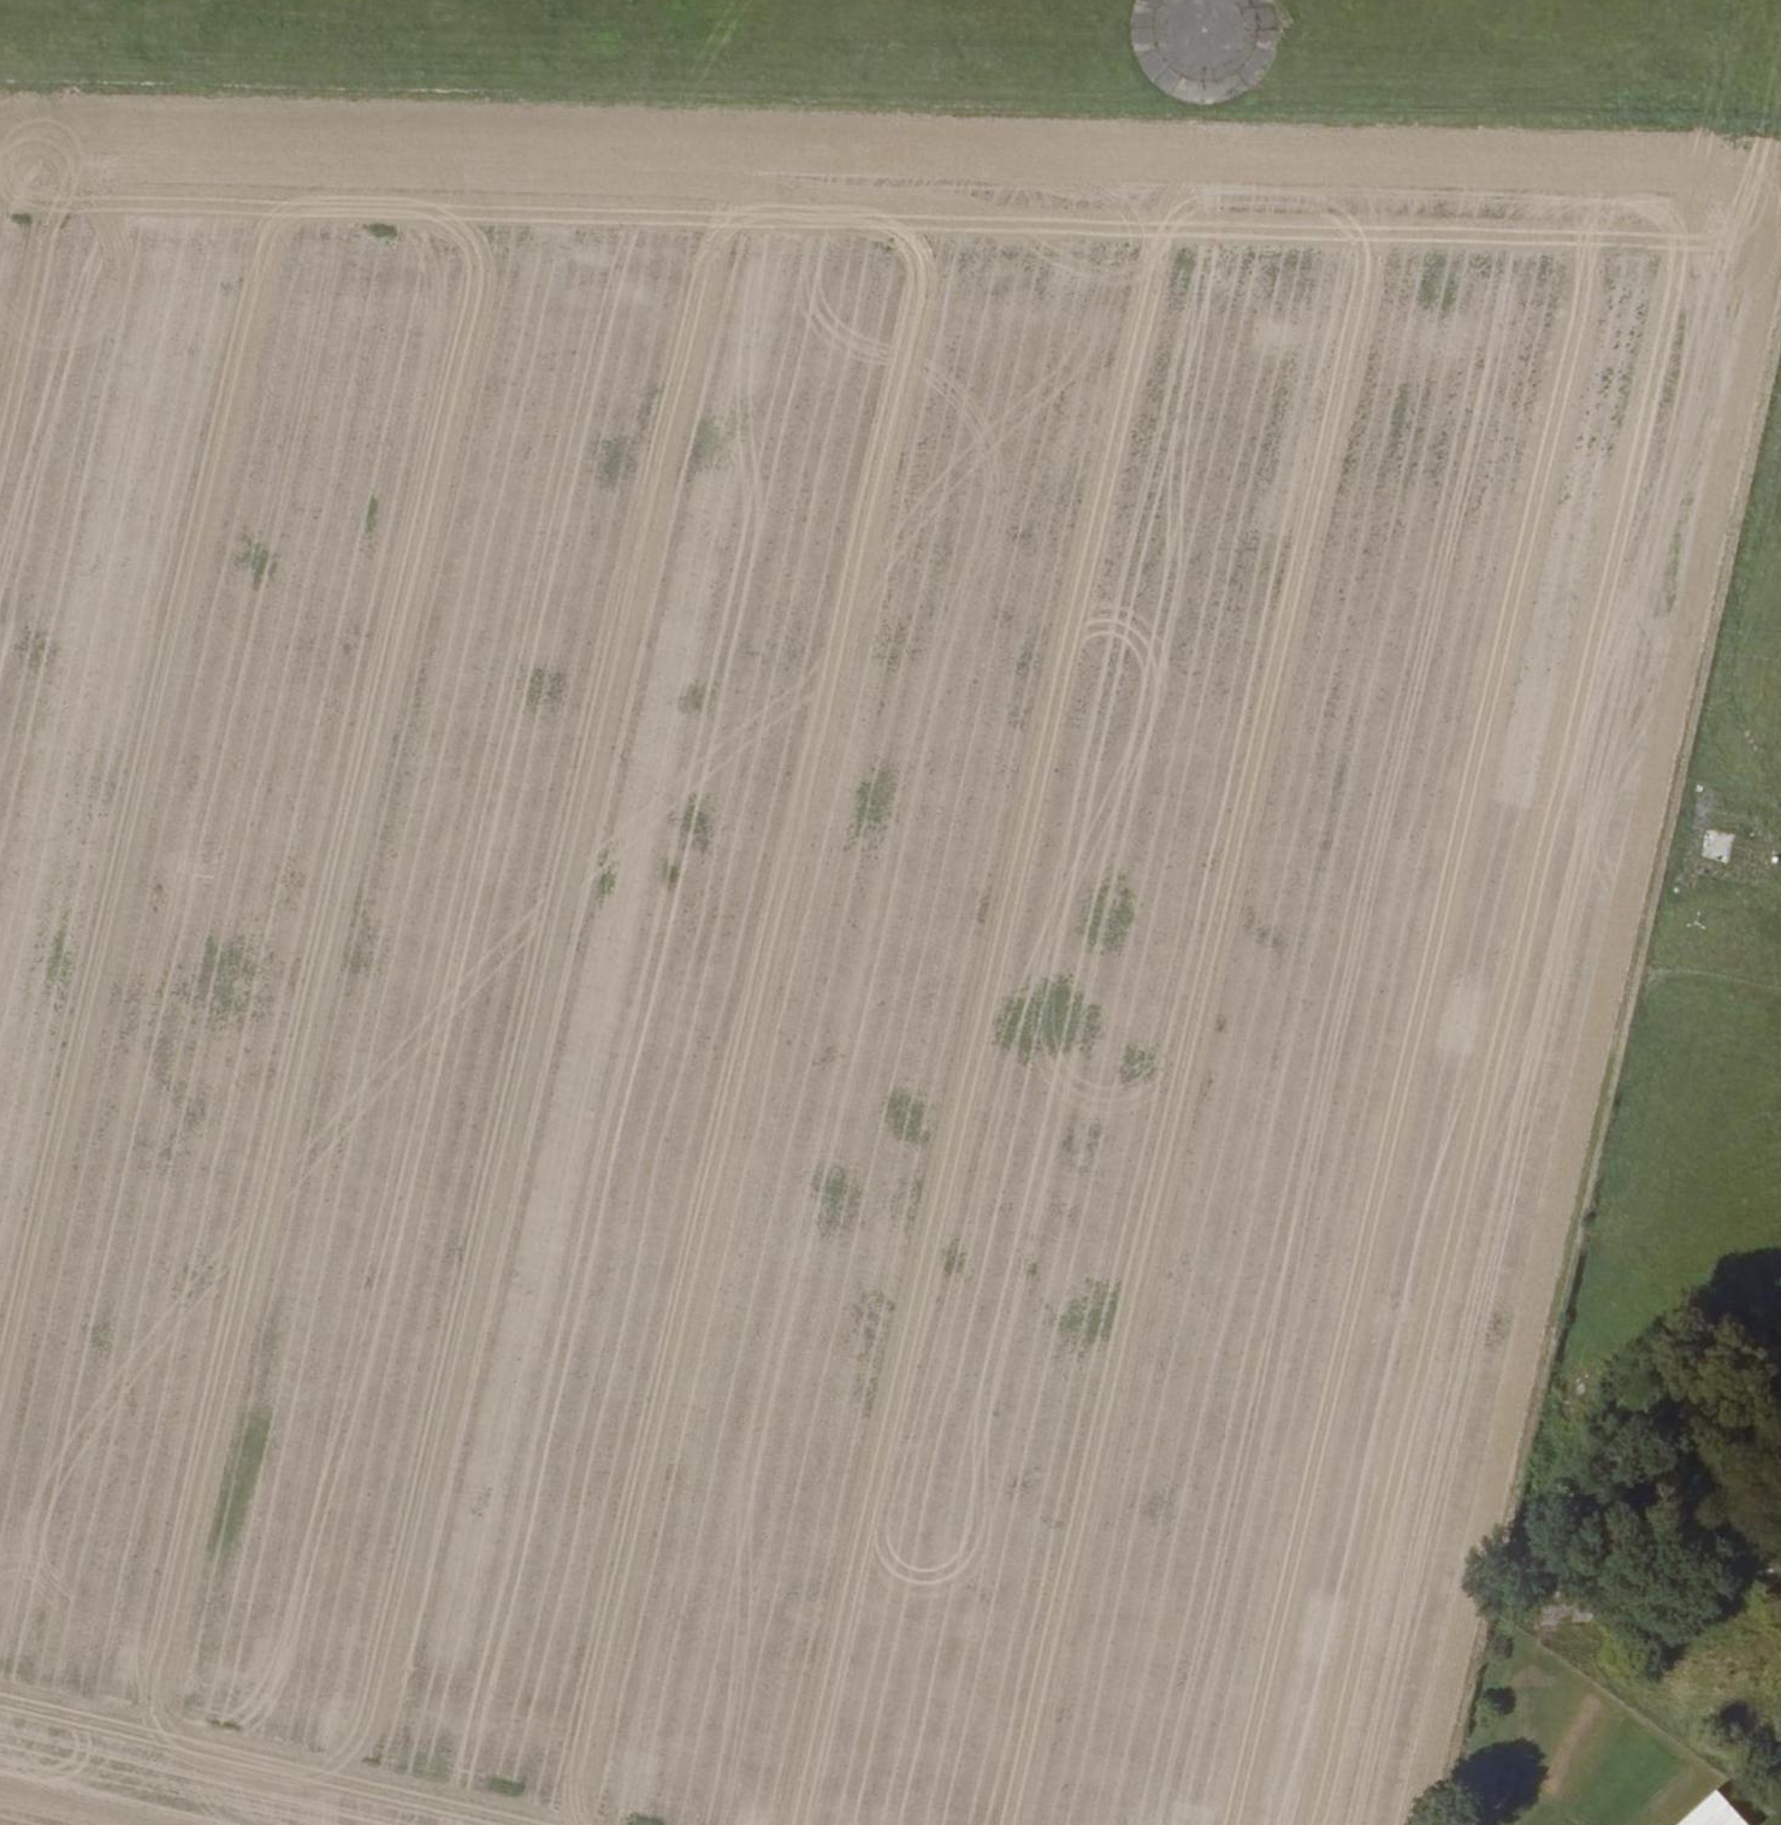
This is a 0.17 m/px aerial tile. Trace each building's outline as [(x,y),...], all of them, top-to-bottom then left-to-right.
[(1716,1789),(1677,1824),(1749,1824),(1716,1789)]
